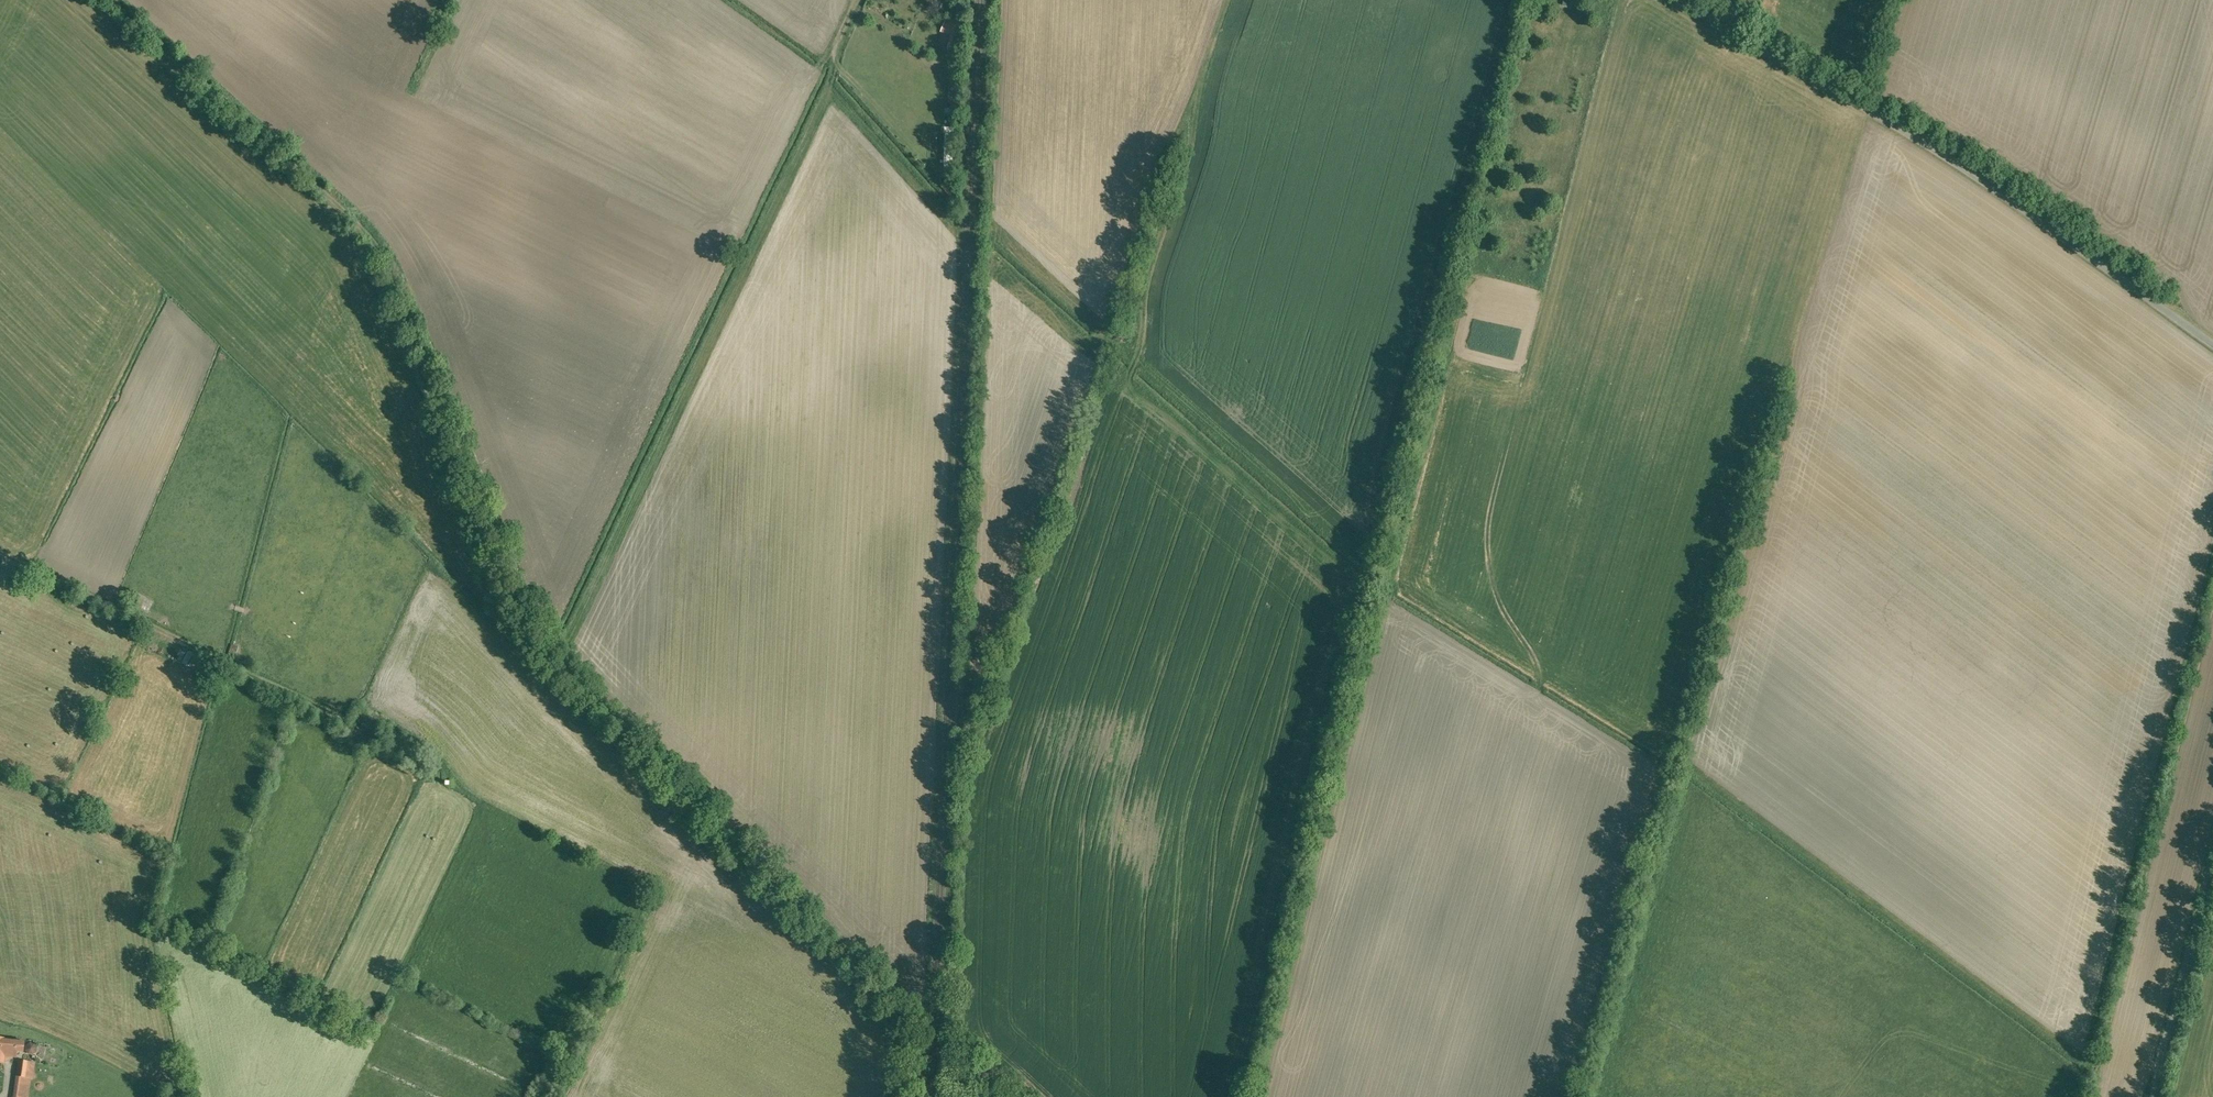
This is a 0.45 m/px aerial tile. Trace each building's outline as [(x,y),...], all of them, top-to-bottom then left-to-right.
[(942,33),(952,37),(949,50),(958,56),(963,30),(946,23),(942,33)] [(947,181),(942,186),(953,197),(958,193),(947,181)] [(0,1039),(0,1062),(4,1063),(4,1055),(16,1056),(17,1052),(21,1052),(22,1041),(0,1039)] [(13,1096),(29,1096),(34,1062),(19,1060),(13,1096)]
